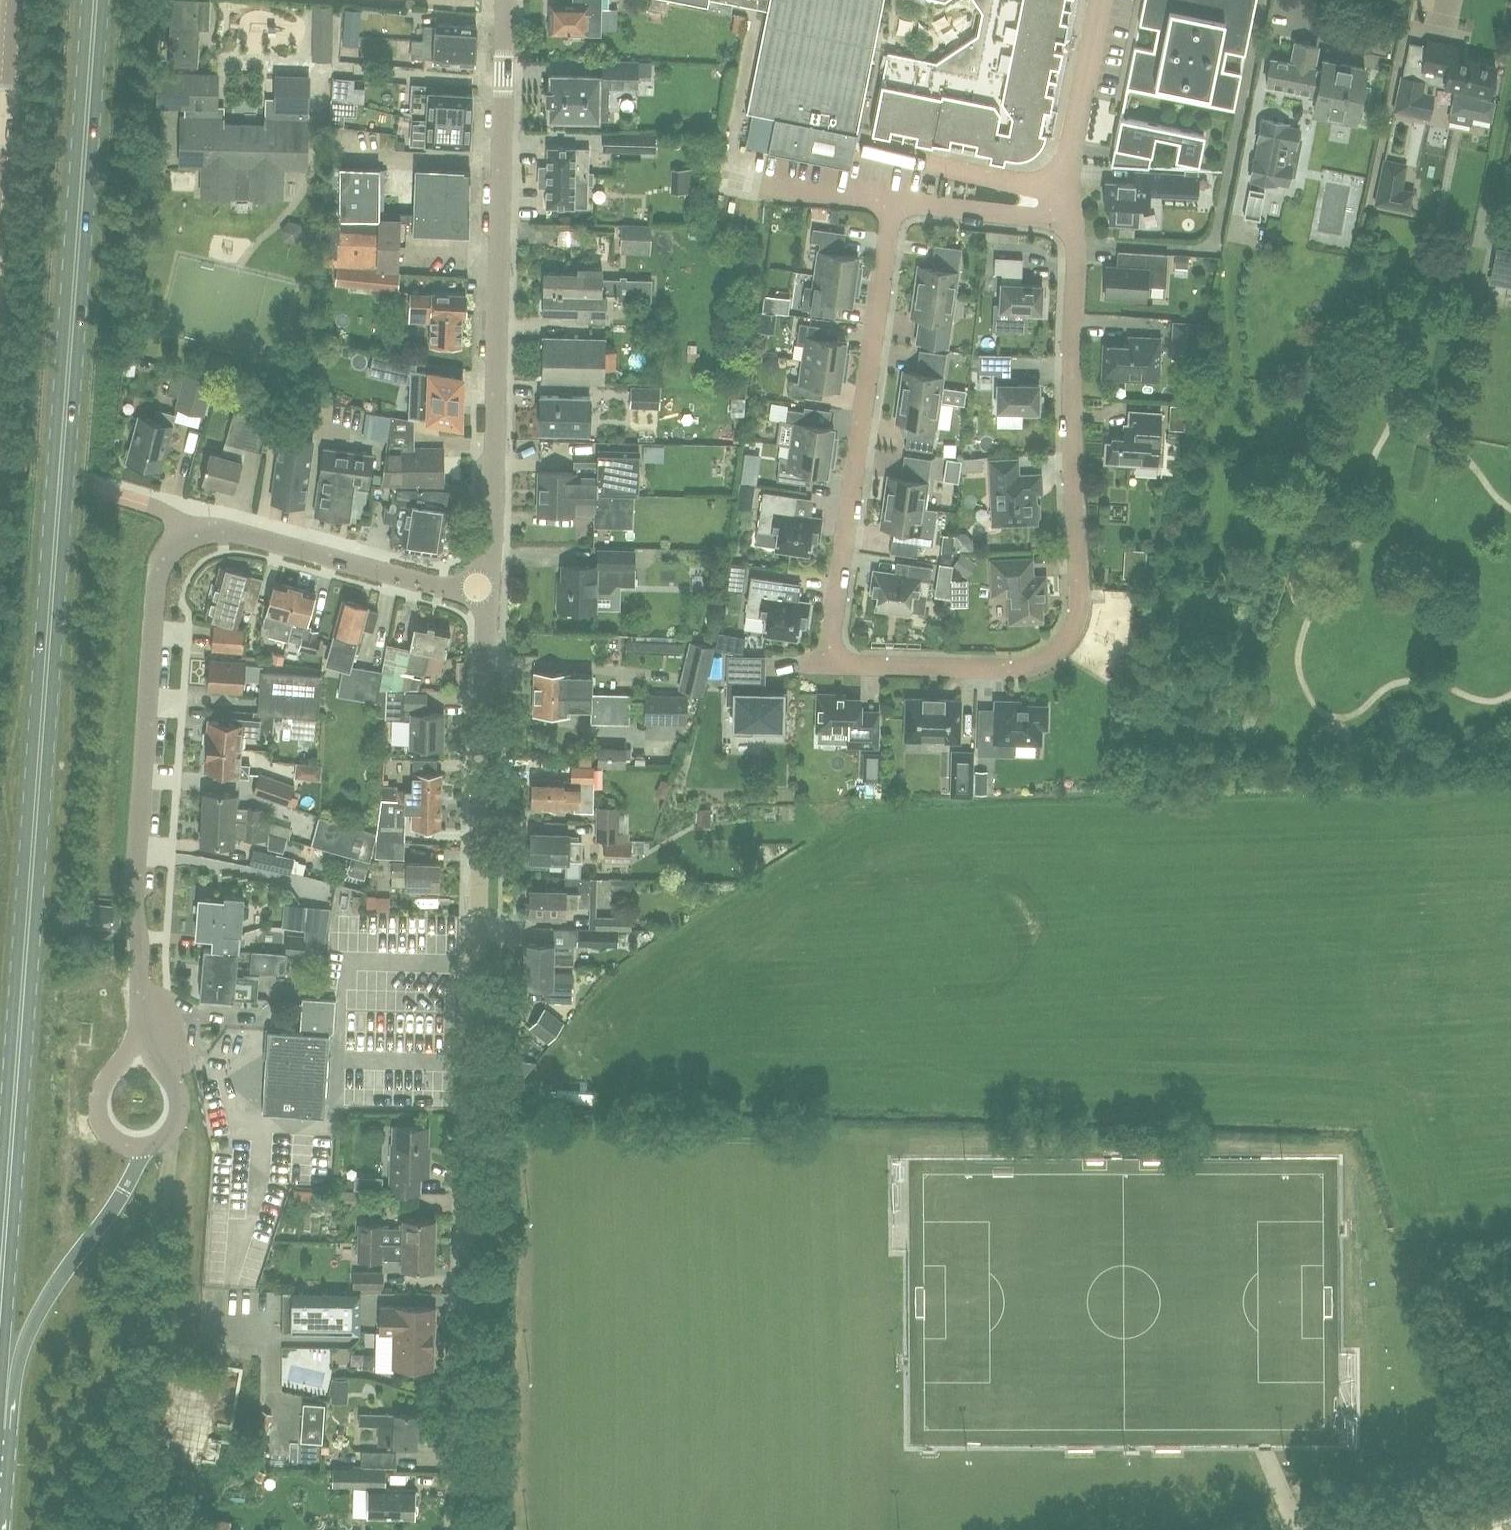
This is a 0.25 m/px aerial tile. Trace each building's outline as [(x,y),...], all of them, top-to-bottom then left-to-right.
[(169,64),(198,66),(201,28),(211,28),(213,0),(173,0),(169,64)] [(574,5),(551,4),(550,32),(599,33),(599,29),(617,30),(617,8),(599,8),(600,0),(574,0),(574,5)] [(767,10),(747,109),(746,109),(746,110),(774,116),(773,121),(856,137),(857,132),(856,131),(883,0),(721,0),(767,10)] [(982,10),(977,33),(932,63),(929,59),(887,50),(870,131),(931,144),(931,140),(990,152),(988,158),(1003,161),(1004,155),(1011,157),(1015,157),(1019,157),(1024,156),(1028,155),(1033,152),(1036,149),(1039,146),(1042,142),(1044,138),(1045,133),(1052,134),(1057,108),(1050,107),(1062,46),(1054,45),(1056,36),(1057,37),(1065,32),(1071,0),(975,0),(982,10)] [(1139,25),(1158,29),(1153,51),(1135,47),(1126,88),(1234,110),(1241,73),(1223,70),(1226,52),(1245,55),(1256,0),(1144,0),(1139,25)] [(334,6),(313,5),(312,60),(332,61),(334,6)] [(735,15),(732,31),(741,33),(744,17),(735,15)] [(474,64),(477,27),(436,23),(436,26),(425,25),(424,41),(412,40),(411,57),(434,59),(434,61),(474,64)] [(1453,46),(1427,41),(1423,61),(1418,65),(1405,63),(1402,76),(1401,76),(1394,110),(1429,117),(1434,94),(1427,93),(1429,83),(1457,88),(1457,87),(1458,87),(1457,94),(1455,93),(1451,111),(1491,119),(1494,101),(1486,100),(1488,93),(1489,93),(1495,64),(1451,55),(1453,46)] [(1271,60),(1266,82),(1315,93),(1312,111),(1354,120),(1357,104),(1357,103),(1367,105),(1370,86),(1361,85),(1364,67),(1323,59),(1321,68),(1320,70),(1315,69),(1312,68),(1316,46),(1302,44),(1295,42),(1291,64),(1287,64),(1277,62),(1271,60)] [(602,60),(602,77),(552,76),(552,91),(548,91),(547,103),(551,103),(551,118),(608,119),(609,88),(638,89),(638,79),(651,79),(651,61),(602,60)] [(225,106),(217,106),(218,74),(159,72),(158,104),(185,105),(185,115),(182,115),(180,163),(204,164),(202,195),(282,197),(283,170),(307,170),(310,79),(276,78),(275,98),(265,98),(264,125),(224,123),(225,106)] [(332,95),(349,97),(350,89),(346,89),(347,84),(333,83),(332,95)] [(413,84),(411,114),(427,117),(471,120),(473,94),(430,92),(430,85),(413,84)] [(642,120),(641,95),(622,95),(623,121),(642,120)] [(412,116),(411,144),(425,145),(425,144),(426,144),(470,146),(471,120),(427,117),(411,114),(411,116),(412,116)] [(1120,118),(1114,147),(1127,150),(1124,166),(1148,168),(1155,136),(1178,141),(1175,160),(1198,164),(1204,135),(1120,118)] [(1276,182),(1288,184),(1291,166),(1279,164),(1283,145),(1295,147),(1298,129),(1287,127),(1287,124),(1263,119),(1263,122),(1261,122),(1257,141),(1259,141),(1255,159),(1254,159),(1250,177),(1252,177),(1251,180),(1275,185),(1276,182)] [(856,137),(773,121),(767,150),(850,167),(856,137)] [(602,152),(655,153),(656,133),(603,132),(602,152)] [(589,148),(547,148),(547,167),(541,167),(541,172),(539,175),(539,181),(541,183),(541,188),(547,188),(547,208),(589,208),(589,148)] [(1383,158),(1374,205),(1411,212),(1412,207),(1410,207),(1413,195),(1414,195),(1415,190),(1403,188),(1407,163),(1383,158)] [(381,168),(340,166),(338,218),(379,219),(379,210),(381,168)] [(379,210),(379,219),(399,220),(399,221),(407,222),(407,223),(416,223),(415,232),(469,234),(469,233),(470,213),(470,193),(471,172),(418,170),(416,212),(379,210)] [(1200,176),(1162,174),(1138,172),(1137,184),(1105,183),(1104,205),(1111,205),(1110,223),(1136,224),(1138,206),(1149,207),(1150,194),(1199,197),(1200,176)] [(325,217),(325,218),(323,266),(397,269),(399,221),(399,220),(379,219),(338,218),(333,217),(325,217)] [(288,220),(280,229),(284,240),(296,243),(304,234),(300,222),(288,220)] [(649,226),(621,225),(621,239),(649,240),(649,226)] [(815,273),(860,280),(861,267),(857,267),(858,256),(834,253),(837,232),(813,228),(811,242),(819,243),(815,273)] [(1017,244),(1018,234),(998,232),(997,242),(1017,244)] [(915,291),(955,297),(961,249),(934,245),(932,259),(944,260),(943,269),(918,266),(915,291)] [(1496,249),(1490,277),(1510,281),(1510,252),(1496,249)] [(1127,268),(1107,266),(1105,297),(1145,300),(1146,286),(1166,287),(1168,254),(1134,252),(1133,264),(1131,264),(1127,268)] [(1176,254),(1175,268),(1188,269),(1189,255),(1176,254)] [(1022,274),(1023,259),(995,257),(994,273),(1002,273),(1000,310),(1027,311),(1026,315),(1045,316),(1046,297),(1042,297),(1042,285),(1014,284),(1015,274),(1022,274)] [(361,268),(360,285),(398,289),(400,272),(361,268)] [(543,293),(606,295),(619,295),(618,301),(651,301),(651,280),(601,279),(602,268),(578,268),(578,274),(544,273),(543,293)] [(860,280),(815,273),(811,297),(803,296),(801,309),(825,312),(827,300),(851,304),(853,294),(857,295),(860,280)] [(955,297),(915,291),(911,317),(924,319),(923,322),(919,322),(916,342),(948,346),(955,297)] [(411,293),(410,321),(431,322),(430,344),(461,346),(462,315),(465,315),(466,295),(433,293),(433,294),(411,293)] [(606,295),(543,293),(543,313),(579,315),(579,320),(606,320),(606,295)] [(774,323),(775,313),(761,312),(759,312),(758,321),(774,323)] [(1173,322),(1172,355),(1198,356),(1199,323),(1173,322)] [(803,358),(847,365),(849,353),(844,352),(846,342),(821,338),(823,326),(799,323),(797,336),(806,338),(803,358)] [(606,338),(544,337),(543,381),(605,382),(606,338)] [(1105,345),(1103,374),(1128,375),(1127,378),(1147,379),(1148,354),(1158,354),(1159,339),(1129,338),(1129,346),(1105,345)] [(899,396),(939,402),(946,354),(919,350),(917,364),(929,366),(927,375),(903,371),(899,396)] [(614,370),(624,370),(624,351),(614,351),(614,370)] [(373,354),(369,375),(385,378),(390,358),(373,354)] [(1024,415),(1042,415),(1042,396),(1039,396),(1039,384),(1011,384),(1011,354),(979,354),(979,373),(998,374),(997,410),(1024,411),(1024,415)] [(847,365),(803,358),(799,382),(791,381),(789,395),(813,398),(815,386),(839,389),(840,379),(845,380),(847,365)] [(174,369),(167,394),(178,396),(175,408),(204,415),(213,380),(174,369)] [(411,369),(410,418),(460,426),(460,427),(462,427),(463,377),(461,376),(461,378),(411,369)] [(216,380),(210,401),(218,403),(223,381),(216,380)] [(629,407),(659,408),(660,387),(630,386),(629,407)] [(262,452),(275,403),(239,394),(226,442),(222,455),(210,451),(202,481),(219,486),(218,488),(233,492),(234,490),(235,490),(247,447),(262,452)] [(588,431),(589,395),(541,394),(540,431),(557,431),(557,430),(588,431)] [(939,402),(899,396),(896,423),(920,426),(919,435),(907,433),(905,447),(932,451),(939,402)] [(172,424),(175,414),(157,409),(154,419),(139,415),(131,447),(127,449),(126,454),(128,458),(127,460),(161,469),(173,424),(172,424)] [(787,409),(785,419),(780,419),(777,441),(777,440),(776,442),(790,444),(835,451),(837,438),(832,438),(834,428),(809,424),(811,412),(787,409)] [(1159,458),(1160,442),(1161,413),(1130,411),(1129,425),(1124,425),(1123,437),(1112,436),(1111,444),(1106,444),(1105,462),(1137,464),(1137,457),(1159,458)] [(392,416),(380,486),(444,486),(444,448),(414,448),(414,419),(392,416)] [(304,505),(313,440),(281,436),(272,501),(304,505)] [(780,457),(779,467),(777,480),(801,484),(802,472),(827,475),(828,465),(833,466),(835,451),(790,444),(788,458),(780,457)] [(368,486),(372,455),(324,448),(315,513),(349,518),(354,484),(368,486)] [(884,501),(924,507),(931,459),(904,455),(902,470),(913,472),(912,480),(888,476),(884,501)] [(540,473),(539,493),(621,494),(621,476),(622,473),(622,460),(597,460),(597,472),(575,471),(575,474),(540,473)] [(991,461),(994,524),(1036,522),(1036,518),(1038,515),(1038,506),(1035,503),(1034,492),(1041,492),(1040,475),(1017,476),(1017,460),(991,461)] [(755,485),(740,483),(737,507),(752,509),(755,485)] [(398,489),(395,510),(385,508),(383,522),(393,524),(391,540),(402,541),(402,542),(442,548),(450,493),(434,490),(398,489)] [(810,539),(817,540),(820,520),(798,517),(794,512),(797,497),(763,492),(757,531),(778,534),(776,548),(808,553),(810,539)] [(621,494),(539,493),(539,513),(595,514),(594,527),(632,528),(633,495),(621,495),(621,494)] [(924,507),(884,501),(880,528),(905,531),(904,540),(892,538),(890,552),(917,556),(924,507)] [(634,586),(635,551),(602,550),(601,567),(562,566),(561,591),(558,591),(557,609),(596,610),(596,593),(611,594),(617,585),(634,586)] [(941,551),(939,564),(951,565),(953,552),(941,551)] [(1040,597),(1045,597),(1044,577),(1032,577),(1031,559),(992,561),(993,594),(1009,593),(1010,622),(1041,621),(1040,597)] [(728,578),(742,580),(745,565),(730,563),(728,578)] [(927,595),(931,567),(911,564),(909,578),(876,573),(873,593),(881,594),(879,608),(911,613),(914,593),(927,595)] [(950,598),(950,580),(949,580),(951,566),(937,564),(932,595),(950,598)] [(242,608),(254,612),(256,605),(264,578),(221,566),(208,617),(238,625),(242,608)] [(798,624),(805,625),(808,605),(786,602),(782,596),(785,581),(751,576),(745,616),(766,618),(764,633),(796,637),(798,624)] [(292,604),(297,587),(275,581),(263,626),(269,627),(267,635),(289,641),(294,621),(294,620),(287,619),(291,604),(292,604)] [(315,592),(297,587),(292,604),(291,604),(287,619),(294,620),(294,621),(295,622),(292,632),(302,635),(299,649),(316,654),(320,638),(316,637),(318,630),(305,627),(315,592)] [(343,600),(334,632),(327,657),(339,660),(344,658),(353,660),(359,639),(360,639),(363,628),(373,631),(378,612),(368,609),(368,607),(343,600)] [(387,644),(381,671),(378,689),(387,689),(405,689),(409,689),(412,673),(422,674),(424,674),(425,673),(429,655),(443,657),(443,656),(445,656),(450,630),(414,623),(409,648),(387,644)] [(244,652),(245,628),(213,626),(211,650),(244,652)] [(684,643),(635,640),(634,651),(683,653),(684,643)] [(689,641),(679,688),(704,694),(714,646),(689,641)] [(261,681),(262,671),(262,666),(244,665),(244,663),(210,661),(209,687),(242,689),(243,679),(260,681),(261,681)] [(378,689),(381,671),(345,664),(340,694),(376,701),(373,714),(382,716),(385,717),(387,689),(378,689)] [(260,681),(258,712),(317,716),(320,675),(262,671),(261,681),(260,681)] [(594,675),(569,675),(535,674),(535,694),(594,695),(594,675)] [(753,675),(724,674),(722,702),(730,702),(728,733),(748,734),(749,727),(777,728),(777,708),(781,708),(782,693),(752,692),(753,675)] [(387,689),(385,717),(385,719),(404,719),(405,693),(405,689),(387,689)] [(443,747),(444,713),(426,713),(426,707),(427,707),(428,693),(405,693),(404,719),(412,719),(411,746),(443,747)] [(594,695),(535,694),(534,713),(569,714),(569,711),(591,711),(590,723),(629,723),(629,696),(625,696),(594,695)] [(879,748),(880,719),(855,718),(856,698),(839,698),(839,695),(814,694),(813,726),(843,727),(842,744),(847,744),(846,747),(879,748)] [(645,721),(685,723),(686,697),(646,696),(645,721)] [(907,698),(906,698),(904,740),(958,742),(959,700),(957,700),(938,699),(938,698),(936,698),(936,700),(928,699),(928,698),(927,698),(927,699),(907,698)] [(1041,728),(1046,728),(1047,706),(1021,706),(1021,708),(1011,708),(1012,701),(995,701),(994,730),(979,729),(979,755),(995,755),(995,743),(1040,744),(1041,728)] [(274,715),(258,712),(254,711),(253,720),(231,718),(231,722),(210,720),(209,732),(205,732),(204,745),(240,748),(241,733),(258,734),(258,732),(272,733),(274,715)] [(240,748),(204,745),(203,758),(206,758),(206,770),(227,771),(227,775),(238,776),(249,777),(250,764),(239,763),(240,748)] [(625,749),(599,748),(599,764),(624,764),(625,749)] [(973,753),(952,752),(951,795),(972,796),(973,753)] [(593,811),(594,767),(572,767),(572,780),(533,779),(532,805),(576,806),(576,811),(593,811)] [(304,780),(327,780),(327,768),(303,768),(304,780)] [(986,771),(975,771),(975,792),(986,792),(986,771)] [(295,785),(260,772),(252,794),(288,806),(295,785)] [(397,789),(397,785),(381,785),(381,799),(382,799),(397,800),(441,800),(442,773),(414,772),(413,790),(397,789)] [(240,797),(236,797),(236,793),(204,792),(203,817),(262,820),(263,820),(263,808),(239,807),(240,797)] [(382,799),(376,838),(375,856),(403,858),(404,839),(405,839),(405,810),(413,811),(412,827),(441,828),(441,800),(397,800),(382,799)] [(597,823),(620,823),(620,807),(597,807),(597,823)] [(366,874),(369,861),(376,832),(319,816),(311,845),(355,857),(352,870),(366,874)] [(262,820),(203,817),(201,843),(234,845),(234,841),(238,841),(238,837),(244,837),(244,839),(268,840),(268,832),(270,833),(271,822),(269,821),(263,820),(262,820)] [(271,822),(270,833),(282,836),(285,826),(271,822)] [(620,823),(597,823),(597,839),(608,839),(607,861),(628,861),(629,840),(620,840),(620,833),(620,823)] [(570,835),(532,833),(531,844),(525,844),(524,866),(546,867),(546,860),(569,861),(569,859),(581,860),(582,840),(570,840),(570,835)] [(294,858),(253,849),(249,865),(272,870),(273,866),(292,870),(294,858)] [(770,863),(771,850),(752,850),(752,863),(770,863)] [(439,888),(440,863),(407,862),(407,863),(392,862),(392,874),(406,874),(406,887),(439,888)] [(566,890),(530,889),(530,915),(566,916),(566,906),(589,907),(590,907),(591,880),(566,879),(566,890)] [(613,880),(613,889),(621,889),(621,892),(631,892),(632,881),(613,880)] [(200,897),(198,916),(215,918),(214,927),(223,928),(223,932),(240,933),(241,933),(242,918),(249,915),(250,906),(244,902),(244,896),(225,894),(225,898),(200,897)] [(100,926),(102,906),(67,903),(66,924),(100,926)] [(311,930),(313,910),(313,906),(285,903),(282,927),(306,930),(323,931),(311,930)] [(102,906),(100,926),(103,926),(103,931),(115,932),(116,927),(117,928),(119,907),(102,906)] [(215,918),(198,916),(197,935),(214,936),(213,947),(239,950),(240,933),(223,932),(223,928),(214,927),(215,918)] [(631,917),(596,916),(596,929),(630,929),(631,917)] [(596,929),(577,928),(577,945),(618,947),(618,930),(630,930),(630,929),(596,929)] [(306,930),(306,936),(287,934),(285,953),(304,954),(319,957),(323,931),(306,930)] [(576,943),(553,943),(525,942),(525,964),(552,965),(576,965),(576,943)] [(204,947),(202,972),(238,975),(239,950),(204,947)] [(287,953),(251,950),(250,971),(285,973),(287,953)] [(552,965),(525,964),(524,986),(545,986),(545,1001),(572,1001),(572,974),(552,973),(552,965)] [(238,975),(202,972),(201,996),(204,997),(205,1000),(207,1003),(212,1003),(215,1001),(216,997),(235,999),(258,1000),(260,977),(238,975)] [(302,998),(300,1032),(269,1030),(264,1112),(326,1116),(331,1034),(333,1032),(335,1000),(302,998)] [(564,1022),(546,1008),(531,1027),(549,1042),(564,1022)] [(392,1144),(391,1191),(418,1192),(419,1175),(428,1175),(429,1154),(427,1154),(427,1127),(394,1126),(394,1144),(392,1144)] [(293,1203),(319,1205),(320,1191),(294,1190),(293,1203)] [(365,1243),(434,1243),(434,1218),(403,1218),(403,1227),(383,1226),(383,1224),(359,1224),(359,1239),(365,1239),(365,1243)] [(365,1239),(359,1239),(358,1260),(382,1260),(382,1258),(402,1259),(402,1268),(433,1268),(434,1243),(365,1243),(365,1239)] [(383,1289),(383,1271),(353,1271),(353,1288),(383,1289)] [(361,1293),(285,1292),(286,1332),(360,1332),(361,1293)] [(246,1310),(262,1309),(262,1297),(245,1298),(246,1310)] [(432,1366),(433,1308),(381,1307),(381,1331),(384,1331),(383,1344),(396,1344),(395,1366),(432,1366)] [(438,1403),(446,1383),(430,1376),(421,1396),(438,1403)] [(347,1403),(348,1379),(332,1379),(331,1403),(347,1403)] [(264,1437),(273,1414),(261,1410),(252,1433),(264,1437)] [(359,1424),(379,1425),(378,1444),(394,1444),(394,1445),(416,1445),(418,1415),(395,1414),(359,1413),(359,1424)] [(316,1414),(315,1441),(328,1442),(329,1415),(316,1414)] [(396,1451),(362,1450),(362,1465),(396,1466),(396,1451)] [(275,1456),(275,1466),(297,1466),(297,1456),(275,1456)] [(332,1486),(386,1487),(386,1468),(333,1467),(332,1486)] [(320,1479),(329,1479),(329,1472),(320,1471),(320,1479)] [(368,1487),(367,1515),(414,1517),(415,1489),(368,1487)] [(208,1529),(229,1529),(230,1520),(210,1518),(208,1529)]
